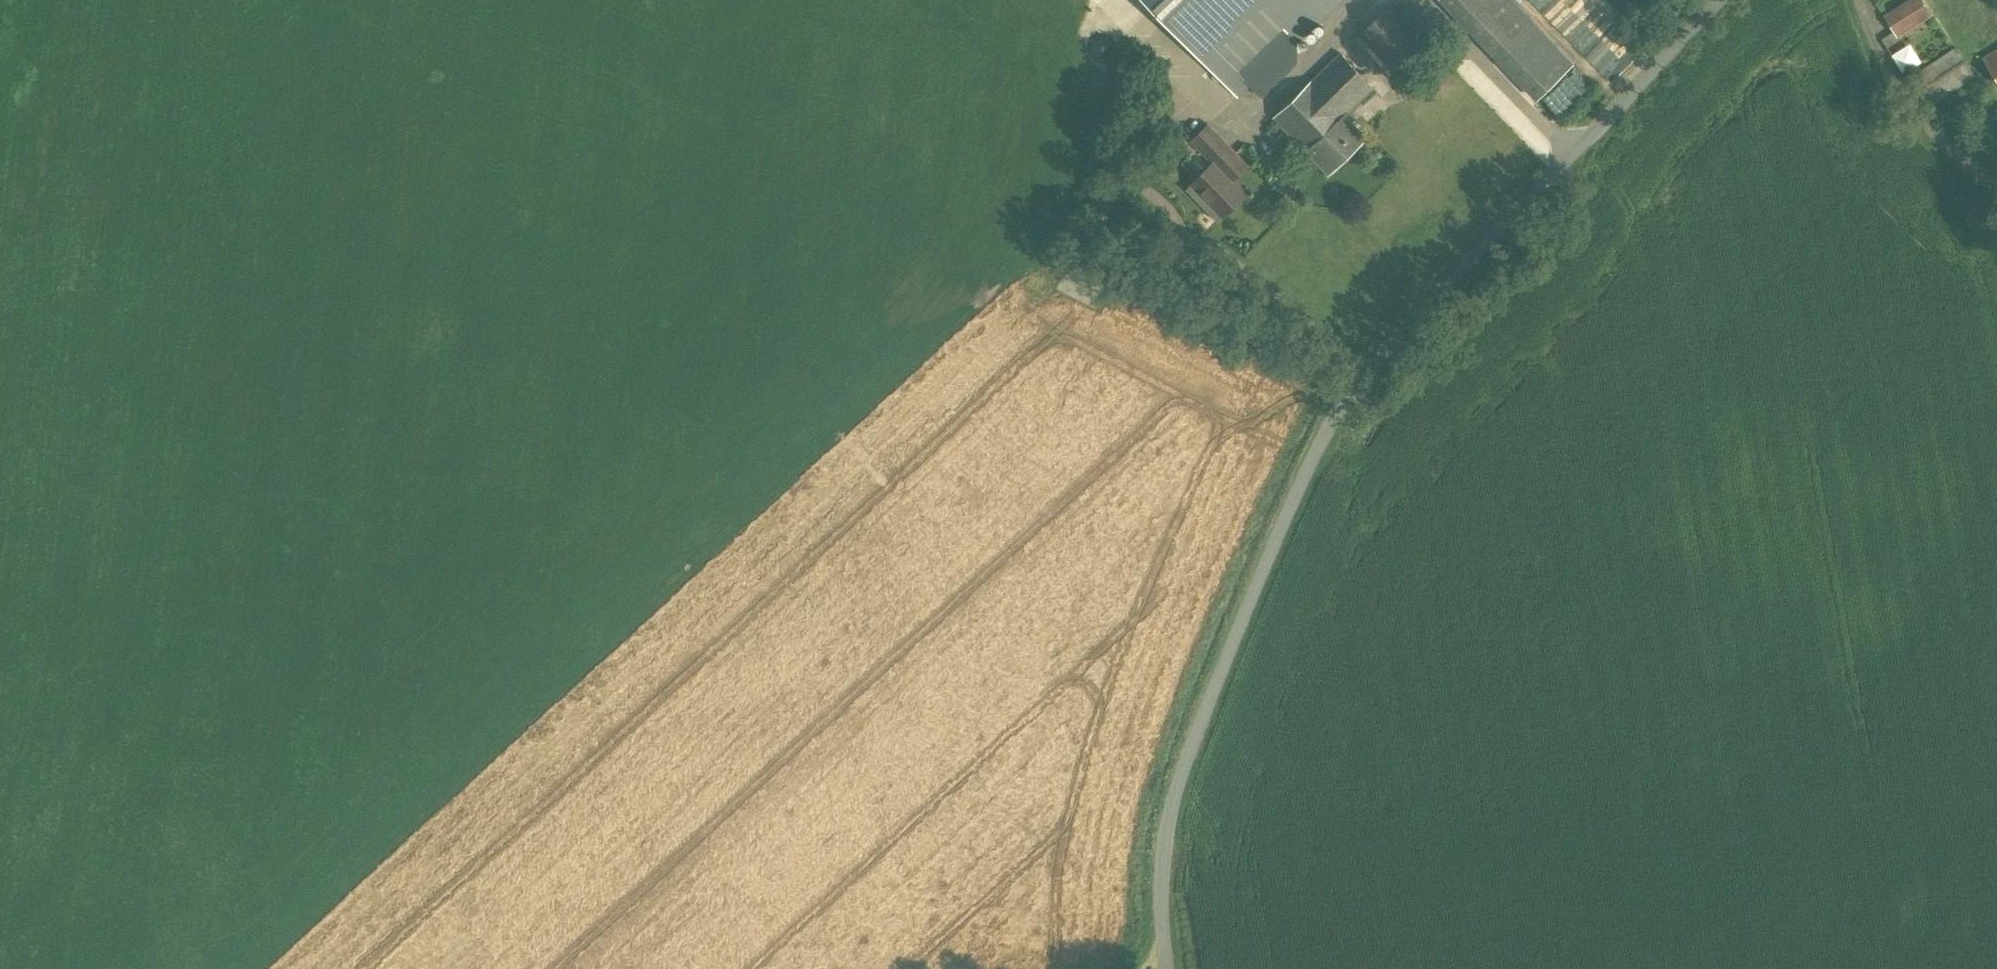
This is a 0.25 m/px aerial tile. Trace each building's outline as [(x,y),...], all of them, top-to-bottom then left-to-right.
[(1250,86),(1261,98),(1299,62),(1297,41),(1340,0),(1145,0),(1165,20),(1237,96),(1238,97),(1250,86)] [(1495,55),(1530,22),(1509,0),(1443,0),(1495,55)] [(1922,0),(1905,0),(1883,14),(1897,37),(1932,16),(1922,0)] [(1359,35),(1398,76),(1432,45),(1391,2),(1359,35)] [(1909,78),(1928,107),(1975,76),(1956,46),(1909,78)] [(1996,80),(1996,48),(1982,58),(1996,80)] [(1374,87),(1341,52),(1311,81),(1273,118),(1305,150),(1328,174),(1367,137),(1345,115),(1374,87)] [(1190,185),(1223,218),(1248,193),(1234,179),(1249,165),(1209,123),(1190,140),(1212,163),(1190,185)]
